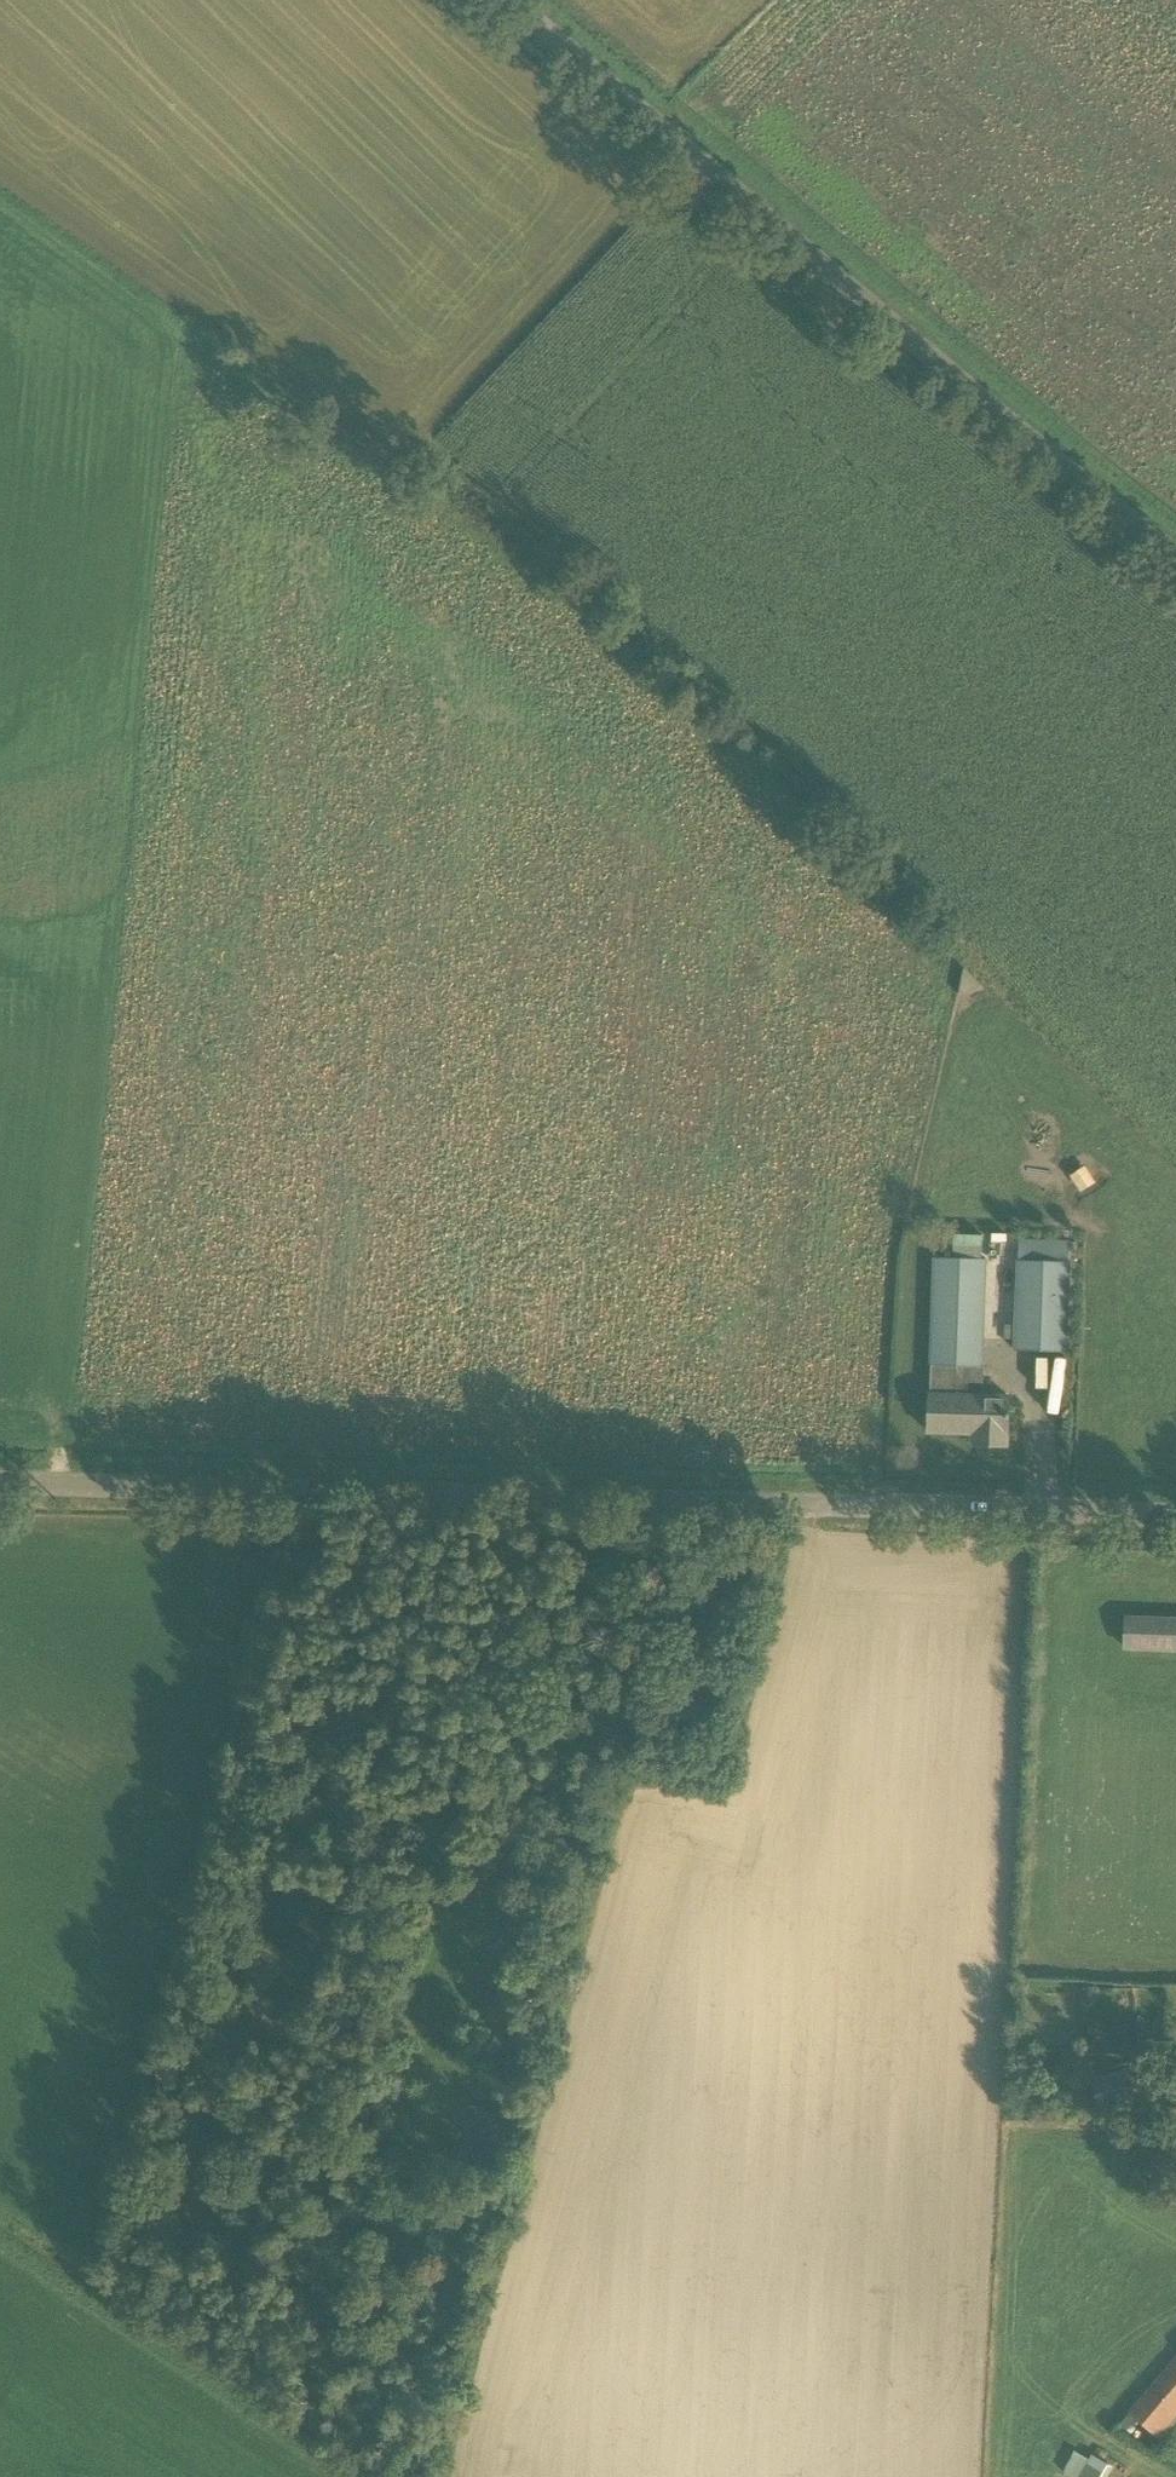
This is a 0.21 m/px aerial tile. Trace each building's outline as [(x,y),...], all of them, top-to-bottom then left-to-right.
[(936,1258),(932,1365),(982,1366),(986,1259),(936,1258)] [(1067,1351),(1069,1260),(1020,1259),(1015,1350),(1067,1351)] [(1008,1446),(1010,1396),(981,1395),(930,1394),(929,1431),(987,1433),(987,1445),(1008,1446)] [(1128,2411),(1157,2435),(1175,2412),(1175,2355),(1128,2411)] [(1093,2453),(1090,2458),(1078,2476),(1109,2476),(1115,2467),(1093,2453)]
